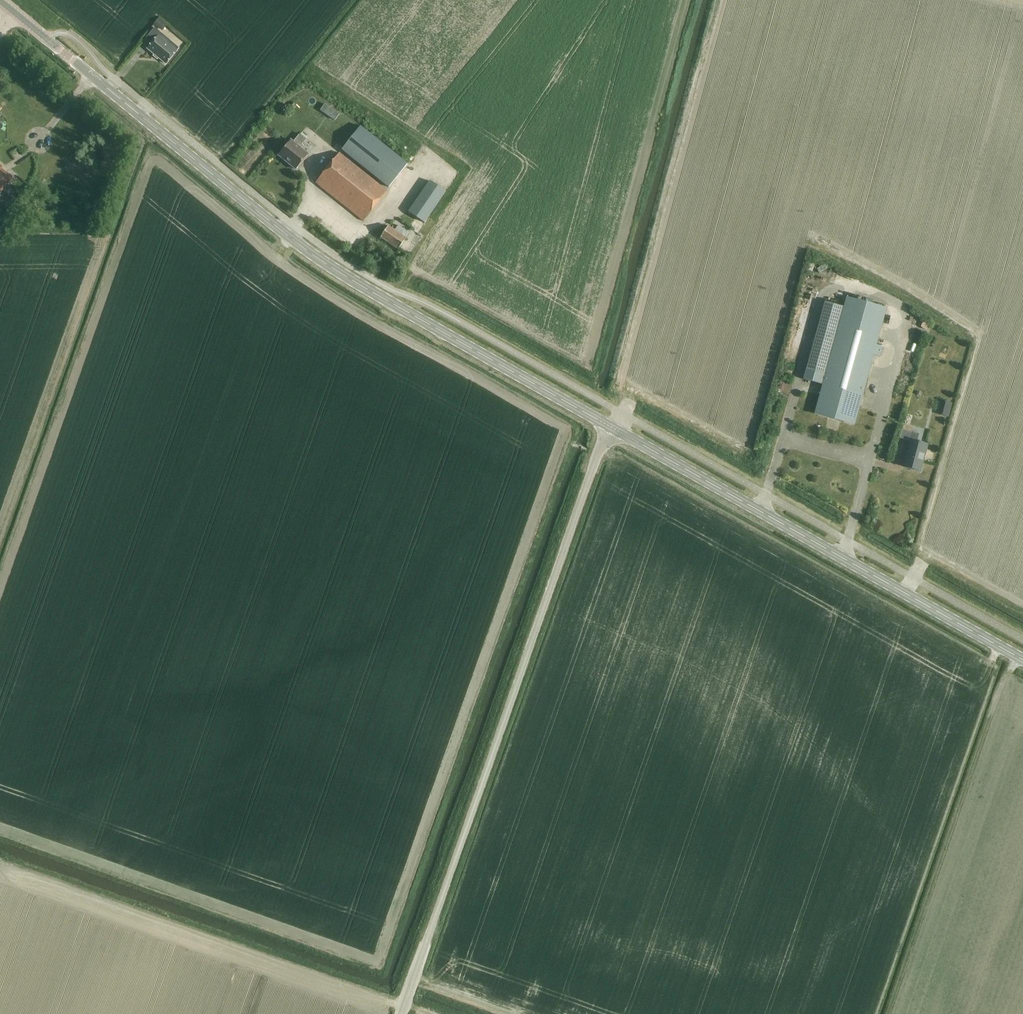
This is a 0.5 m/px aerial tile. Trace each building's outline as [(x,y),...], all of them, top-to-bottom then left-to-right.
[(161,33),(155,28),(145,40),(151,45),(148,49),(166,64),(179,48),(178,48),(172,43),(170,46),(159,37),(161,33)] [(318,142),(322,137),(307,124),(302,130),(318,142)] [(389,187),(408,164),(360,126),(342,150),(389,187)] [(278,156),(296,170),(308,155),(300,148),(306,139),(307,137),(302,133),(300,134),(293,142),(291,140),(278,156)] [(364,221),(387,192),(339,153),(315,183),(364,221)] [(12,179),(2,171),(2,167),(0,166),(0,194),(12,179)] [(424,223),(446,193),(430,181),(409,212),(424,223)] [(399,250),(406,239),(402,236),(405,231),(398,226),(395,231),(388,226),(381,238),(399,250)] [(834,345),(815,414),(854,425),(873,355),(880,357),(883,348),(876,346),(886,309),(847,298),(837,335),(830,333),(827,343),(834,345)] [(924,414),(920,420),(930,426),(933,419),(924,414)] [(903,467),(920,471),(927,445),(910,440),(903,467)]
